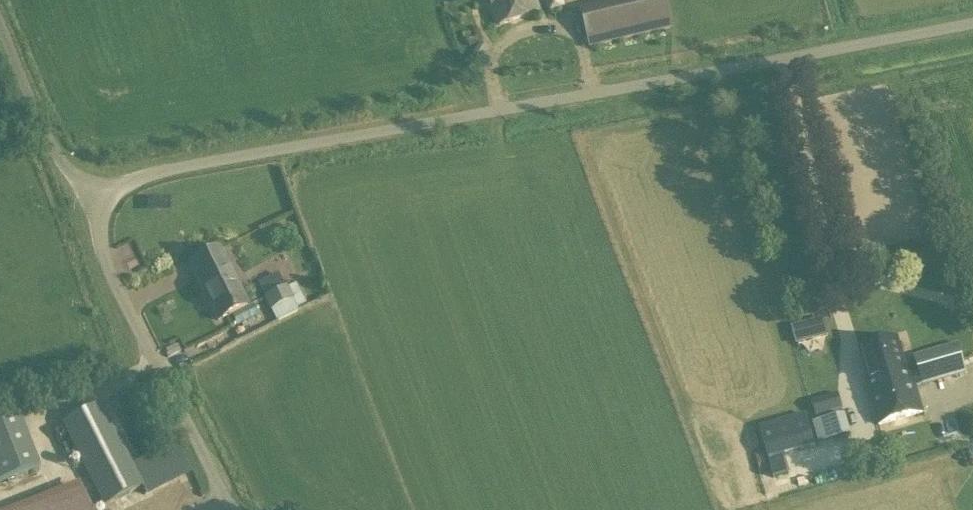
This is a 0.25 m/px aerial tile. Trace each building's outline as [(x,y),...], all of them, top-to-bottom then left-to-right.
[(500,26),(537,13),(533,0),(491,0),(500,26)] [(589,46),(671,29),(665,0),(609,0),(580,6),(589,46)] [(115,250),(126,272),(146,261),(134,239),(115,250)] [(218,250),(189,265),(218,321),(247,307),(218,250)] [(286,287),(263,299),(269,312),(292,300),(286,287)] [(825,317),(793,325),(798,342),(829,335),(825,317)] [(897,340),(860,351),(870,382),(866,383),(879,426),(922,413),(912,381),(909,382),(897,340)] [(958,347),(915,359),(920,379),(964,366),(958,347)] [(838,394),(811,402),(816,418),(843,410),(838,394)] [(175,442),(132,464),(101,404),(60,425),(103,508),(142,487),(147,497),(192,473),(175,442)] [(0,418),(0,482),(40,467),(18,411),(0,418)] [(819,444),(851,434),(844,413),(812,423),(819,444)] [(769,460),(815,447),(806,415),(760,428),(769,460)] [(76,492),(27,509),(84,509),(76,492)]
